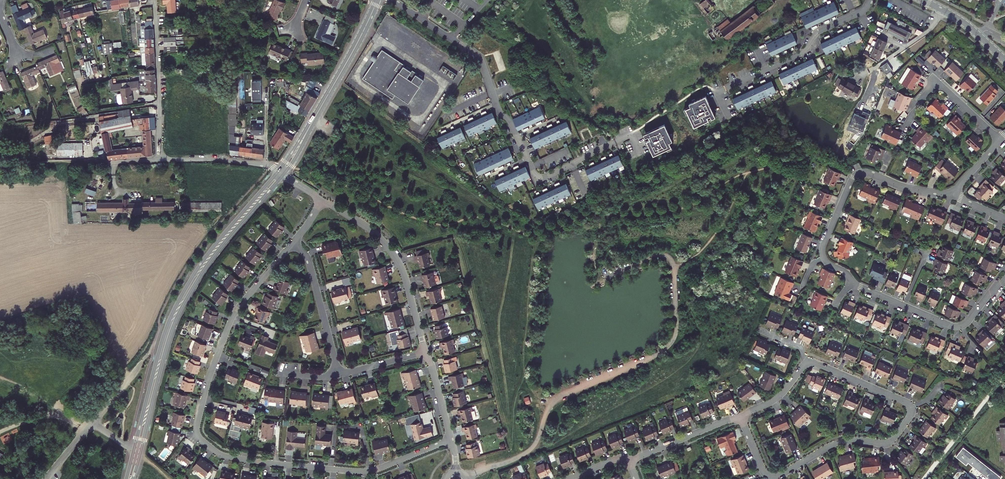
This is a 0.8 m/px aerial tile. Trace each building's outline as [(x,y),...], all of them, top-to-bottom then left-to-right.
[(110,10),(122,8),(120,0),(115,0),(109,1),(110,10)] [(169,3),(170,12),(181,11),(180,1),(177,1),(177,0),(165,0),(165,3),(169,3)] [(284,11),(287,4),(276,0),(275,0),(268,17),(279,22),(281,17),(279,16),(282,10),(284,11)] [(707,0),(704,0),(699,4),(707,14),(714,9),(707,0)] [(808,25),(840,10),(836,0),(834,0),(803,14),(808,25)] [(89,3),(85,4),(88,17),(96,15),(94,6),(90,6),(89,3)] [(80,8),(82,18),(88,17),(85,4),(81,5),(82,8),(80,8)] [(82,18),(80,8),(79,5),(73,6),(73,9),(76,19),(82,18)] [(731,23),(721,31),(727,39),(761,13),(755,5),(731,23)] [(21,31),(25,29),(27,28),(24,21),(34,17),(30,7),(14,14),(21,31)] [(64,22),(76,19),(73,9),(68,10),(67,8),(63,9),(64,22)] [(888,31),(896,35),(903,21),(898,19),(895,24),(888,20),(884,27),(888,29),(888,31)] [(335,28),(332,26),(333,23),(326,20),(318,37),(330,42),(335,28)] [(718,27),(721,31),(731,23),(728,20),(718,27)] [(145,24),(145,26),(140,26),(141,39),(154,38),(153,28),(152,28),(152,21),(145,21),(145,24)] [(905,29),(908,23),(903,21),(896,35),(905,39),(906,38),(908,39),(912,33),(905,29)] [(858,24),(822,41),(828,52),(863,35),(858,24)] [(32,26),(27,28),(25,29),(32,45),(47,39),(43,29),(35,32),(32,26)] [(720,37),(723,35),(721,31),(718,27),(717,26),(714,29),(720,37)] [(768,42),(773,53),(798,41),(793,30),(768,42)] [(711,32),(708,34),(713,40),(716,38),(711,32)] [(888,42),(879,38),(875,47),(884,50),(888,42)] [(113,40),(103,41),(104,52),(113,52),(113,40)] [(288,60),(292,50),(274,44),(270,54),(288,60)] [(881,59),(884,50),(875,47),(871,55),(881,59)] [(373,61),(361,78),(391,98),(394,94),(407,103),(419,86),(418,86),(423,79),(415,74),(416,73),(411,70),(411,71),(402,65),(403,64),(381,49),(376,56),(373,61)] [(934,61),(940,67),(947,59),(937,50),(929,59),(933,62),(934,61)] [(150,70),(152,70),(155,70),(154,52),(146,52),(146,61),(149,61),(150,70)] [(326,64),(325,52),(303,52),(303,60),(310,60),(310,64),(326,64)] [(64,70),(58,55),(38,63),(39,66),(40,69),(47,66),(51,76),(64,70)] [(814,56),(780,71),(785,82),(819,67),(815,58),(814,56)] [(923,64),(925,61),(919,56),(916,59),(923,64)] [(124,62),(123,59),(118,60),(118,63),(119,74),(127,73),(127,68),(130,68),(129,62),(124,62)] [(880,66),(887,74),(890,72),(893,70),(887,61),(880,66)] [(953,75),(958,80),(966,72),(954,61),(946,70),(949,73),(950,73),(953,75)] [(87,63),(90,76),(96,75),(93,62),(87,63)] [(42,73),(40,69),(39,66),(22,73),(29,88),(38,84),(34,76),(42,73)] [(86,76),(83,69),(75,71),(78,79),(86,76)] [(918,81),(921,75),(912,69),(902,84),(907,87),(913,90),(916,85),(915,84),(917,81),(918,81)] [(3,72),(0,73),(0,83),(3,90),(9,87),(3,72)] [(973,73),(961,85),(965,88),(966,87),(967,89),(970,92),(981,81),(973,73)] [(118,101),(120,103),(133,101),(131,89),(140,88),(140,86),(140,79),(128,81),(128,86),(124,87),(123,82),(113,83),(112,78),(109,78),(111,91),(121,90),(122,93),(119,94),(117,97),(118,101)] [(254,79),(254,97),(262,97),(262,92),(263,92),(263,79),(254,79)] [(773,79),(734,97),(739,108),(778,90),(773,79)] [(843,79),(839,86),(844,88),(847,81),(843,79)] [(856,86),(857,85),(848,81),(847,81),(844,88),(843,90),(852,94),(856,96),(860,88),(856,86)] [(999,91),(993,85),(981,98),(988,105),(997,95),(996,94),(999,91)] [(311,111),(321,94),(311,88),(302,103),(293,98),(292,100),(291,101),(299,106),(300,106),(301,105),(311,111)] [(910,104),(913,97),(901,92),(897,101),(893,99),(891,104),(907,111),(909,106),(907,105),(908,103),(910,104)] [(690,105),(685,107),(694,127),(715,117),(705,94),(689,102),(690,105)] [(940,100),(937,98),(928,108),(932,112),(934,111),(941,117),(950,107),(944,102),(943,104),(940,101),(940,100)] [(301,105),(300,106),(299,106),(297,110),(308,116),(311,111),(301,105)] [(540,106),(513,119),(518,130),(545,118),(543,112),(540,106)] [(1003,106),(991,117),(999,125),(1003,120),(1004,119),(1004,108),(1003,106)] [(854,113),(849,126),(862,132),(868,118),(870,113),(863,110),(861,115),(854,113)] [(492,112),(464,125),(465,128),(469,136),(497,123),(493,116),(492,112)] [(962,120),(962,119),(957,114),(948,123),(959,134),(967,125),(962,120)] [(100,122),(102,134),(108,133),(133,128),(133,126),(132,120),(132,116),(125,118),(104,121),(100,122)] [(258,121),(252,121),(252,131),(264,131),(265,121),(264,121),(264,117),(258,117),(258,121)] [(143,131),(151,131),(151,130),(156,130),(156,118),(142,119),(143,125),(143,131)] [(566,121),(530,137),(535,150),(571,132),(566,121)] [(650,138),(646,139),(653,154),(671,146),(669,141),(672,139),(663,123),(643,133),(644,136),(648,135),(650,138)] [(891,139),(891,140),(895,142),(896,141),(898,142),(903,131),(898,129),(897,130),(893,128),(894,126),(888,124),(883,136),(891,139)] [(920,132),(918,135),(917,134),(914,137),(914,140),(917,143),(918,142),(922,146),(928,140),(930,141),(935,136),(923,125),(918,130),(919,131),(920,132)] [(460,127),(437,137),(438,140),(442,149),(465,138),(462,130),(460,127)] [(292,142),(295,137),(281,128),(272,144),(280,150),(287,139),(292,142)] [(102,134),(104,151),(106,151),(108,160),(152,156),(151,135),(143,136),(144,147),(111,150),(108,133),(102,134)] [(240,146),(240,136),(235,135),(229,134),(229,145),(230,154),(239,156),(240,146)] [(979,150),(985,144),(983,141),(985,140),(981,136),(979,138),(975,134),(968,140),(979,150)] [(82,157),(82,145),(58,145),(58,157),(82,157)] [(239,156),(246,157),(247,147),(240,146),(239,156)] [(880,147),(879,149),(872,146),(867,158),(878,162),(880,158),(881,155),(883,156),(886,150),(880,147)] [(508,148),(474,163),(476,169),(479,175),(514,159),(511,153),(508,148)] [(265,153),(265,150),(258,149),(257,158),(267,160),(268,153),(265,153)] [(618,155),(585,169),(591,181),(624,165),(618,155)] [(943,173),(944,172),(948,176),(952,179),(960,171),(949,160),(947,162),(943,159),(936,166),(943,173)] [(919,177),(924,166),(911,160),(907,170),(912,173),(913,172),(915,173),(914,175),(919,177)] [(525,166),(495,180),(496,183),(500,191),(530,177),(525,166)] [(843,174),(831,168),(827,175),(828,175),(825,182),(834,187),(838,180),(839,180),(843,174)] [(1000,184),(1004,179),(1004,174),(998,168),(993,172),(995,174),(992,177),(1000,184)] [(994,186),(987,179),(981,185),(982,186),(980,188),(977,191),(978,191),(982,195),(986,199),(990,196),(989,195),(993,191),(991,189),(994,186)] [(869,198),(869,200),(876,203),(881,190),(874,187),(871,186),(872,185),(865,182),(860,194),(869,198)] [(565,183),(533,198),(538,210),(570,195),(565,183)] [(815,205),(824,208),(831,194),(822,190),(815,205)] [(75,223),(82,223),(82,211),(129,211),(129,210),(136,210),(136,213),(144,213),(144,210),(182,209),(182,202),(164,202),(164,198),(157,198),(157,202),(144,202),(144,203),(129,203),(129,198),(125,198),(125,203),(87,204),(86,192),(75,192),(74,212),(75,223)] [(897,210),(902,199),(895,195),(895,196),(893,195),(888,192),(884,202),(890,204),(891,207),(897,210)] [(833,195),(831,194),(824,208),(826,209),(829,202),(830,202),(833,195)] [(913,215),(913,217),(918,219),(919,217),(920,218),(925,207),(916,203),(915,204),(912,203),(913,200),(908,198),(903,209),(904,211),(913,215)] [(223,202),(184,203),(184,211),(223,210),(223,202)] [(935,220),(936,222),(943,225),(948,213),(941,210),(941,211),(938,210),(932,207),(928,217),(935,220)] [(810,218),(805,228),(814,232),(821,215),(811,211),(809,217),(810,218)] [(845,229),(855,233),(861,218),(851,213),(849,218),(850,218),(847,224),(845,229)] [(961,219),(958,217),(959,216),(952,213),(948,222),(951,224),(950,226),(955,229),(955,230),(960,232),(965,220),(961,219)] [(821,223),(824,217),(821,215),(814,232),(815,232),(815,231),(816,232),(819,226),(818,226),(819,222),(821,223)] [(281,233),(283,230),(285,227),(277,220),(269,230),(278,238),(282,233),(281,233)] [(972,223),(973,222),(969,221),(964,232),(974,237),(978,227),(974,225),(975,224),(972,223)] [(985,230),(986,228),(982,226),(977,239),(986,242),(991,232),(988,231),(985,230)] [(997,235),(998,233),(996,232),(990,244),(999,248),(999,246),(1003,238),(1000,236),(997,235)] [(273,240),(266,234),(258,243),(267,251),(270,247),(269,246),(272,244),(271,243),(273,240)] [(798,249),(805,252),(812,237),(804,234),(798,249)] [(853,245),(855,242),(842,236),(839,243),(841,244),(839,250),(835,250),(836,256),(839,255),(839,257),(850,256),(850,251),(852,245),(853,245)] [(807,252),(813,238),(812,237),(805,252),(807,252)] [(331,243),(324,245),(326,252),(327,251),(329,257),(330,257),(331,258),(333,258),(334,256),(343,254),(341,246),(340,245),(339,242),(336,240),(335,242),(334,243),(331,243)] [(948,259),(952,249),(950,248),(944,246),(942,245),(940,249),(939,248),(939,250),(937,250),(936,254),(948,259)] [(262,253),(254,247),(246,256),(255,264),(258,260),(260,257),(260,256),(262,253)] [(375,255),(373,248),(360,251),(362,258),(364,258),(366,265),(377,262),(375,258),(374,258),(374,255),(375,255)] [(428,256),(430,256),(429,252),(425,253),(417,255),(415,255),(416,259),(419,259),(421,267),(430,264),(428,256)] [(795,275),(801,260),(793,257),(787,272),(795,275)] [(943,271),(946,262),(934,257),(933,261),(934,261),(933,263),(934,263),(932,266),(943,271)] [(994,267),(996,263),(984,257),(980,266),(990,271),(991,268),(992,266),(994,267)] [(251,267),(243,260),(235,270),(244,277),(247,273),(249,270),(248,270),(251,267)] [(802,268),(805,261),(801,260),(795,275),(798,277),(801,271),(799,270),(800,267),(802,268)] [(875,274),(877,275),(876,277),(884,281),(888,271),(884,270),(886,266),(874,261),(870,272),(875,274)] [(378,284),(389,281),(388,276),(387,276),(386,273),(387,273),(386,267),(373,270),(375,277),(376,276),(378,284)] [(914,271),(906,267),(897,288),(900,290),(901,289),(903,290),(903,289),(906,290),(914,271)] [(830,288),(836,273),(824,268),(821,275),(823,275),(820,284),(830,288)] [(986,278),(988,275),(975,270),(971,279),(981,283),(983,280),(984,281),(985,278),(986,278)] [(894,285),(899,275),(891,271),(885,284),(889,285),(889,284),(891,285),(891,284),(894,285)] [(434,275),(433,272),(422,275),(426,287),(430,286),(436,284),(436,283),(439,282),(440,281),(439,275),(437,275),(434,275)] [(240,281),(232,274),(224,284),(233,291),(236,287),(238,284),(237,284),(240,281)] [(344,285),(351,283),(350,276),(342,278),(344,285)] [(276,285),(274,289),(287,294),(289,290),(287,289),(291,281),(281,277),(278,286),(276,285)] [(785,298),(792,281),(783,278),(776,294),(785,298)] [(792,281),(785,298),(791,300),(793,295),(790,293),(793,287),(794,287),(795,283),(792,281)] [(976,292),(977,287),(965,282),(961,291),(971,295),(972,293),(973,291),(976,292)] [(922,299),(928,287),(919,283),(915,293),(918,294),(917,296),(919,297),(919,298),(922,299)] [(340,290),(340,289),(333,290),(336,303),(343,302),(343,300),(351,298),(350,297),(350,294),(353,293),(351,286),(348,287),(343,288),(343,289),(340,290)] [(225,300),(227,298),(226,297),(228,294),(221,287),(213,297),(222,304),(225,300)] [(396,294),(395,288),(382,291),(383,297),(385,297),(387,305),(398,302),(397,297),(396,297),(395,294),(396,294)] [(442,293),(440,288),(427,292),(428,296),(430,295),(432,304),(442,301),(440,293),(442,293)] [(936,305),(941,292),(933,289),(928,299),(931,300),(931,301),(933,302),(932,303),(936,305)] [(826,302),(829,295),(817,290),(814,297),(815,298),(812,305),(816,307),(823,310),(824,306),(824,304),(825,301),(826,302)] [(279,296),(269,292),(268,296),(267,295),(266,298),(265,298),(263,303),(274,307),(279,296)] [(967,304),(968,300),(956,295),(953,303),(963,307),(964,305),(965,305),(966,303),(967,304)] [(851,303),(849,302),(846,301),(842,311),(851,315),(856,302),(852,301),(851,303)] [(870,318),(874,308),(866,305),(866,306),(864,306),(860,304),(855,316),(860,318),(860,317),(866,319),(867,317),(870,318)] [(959,313),(960,310),(948,305),(945,313),(955,318),(956,315),(957,313),(959,313)] [(271,311),(257,306),(256,310),(258,311),(256,319),(265,322),(268,314),(270,315),(271,311)] [(445,318),(442,306),(431,309),(435,321),(445,318)] [(215,323),(216,318),(217,315),(216,315),(218,311),(209,308),(208,312),(207,311),(204,319),(215,323)] [(406,324),(404,320),(403,320),(402,320),(401,317),(402,317),(400,309),(388,313),(388,315),(390,320),(391,320),(393,328),(406,324)] [(885,313),(884,314),(882,313),(878,312),(877,314),(873,322),(873,324),(878,326),(878,325),(883,327),(884,325),(888,326),(892,316),(885,313)] [(775,326),(779,327),(783,318),(771,313),(767,324),(774,327),(775,326)] [(1003,321),(996,313),(990,319),(991,319),(989,321),(986,324),(995,334),(998,330),(1002,326),(1000,324),(1003,321)] [(791,333),(794,334),(798,325),(787,320),(782,331),(790,334),(791,333)] [(903,321),(902,322),(900,321),(900,323),(896,321),(892,331),(901,335),(902,332),(906,334),(910,324),(903,321)] [(212,328),(202,324),(197,335),(208,339),(212,328)] [(445,327),(444,324),(436,326),(437,330),(435,330),(438,339),(449,336),(446,327),(445,327)] [(345,331),(348,345),(351,344),(356,343),(355,341),(363,339),(359,326),(355,327),(356,328),(356,329),(353,330),(352,329),(345,331)] [(814,332),(803,327),(799,336),(803,338),(802,339),(810,342),(814,332)] [(407,337),(409,336),(406,328),(398,330),(400,335),(406,333),(407,337)] [(921,329),(920,330),(918,329),(914,328),(909,339),(914,341),(920,343),(921,340),(924,342),(928,332),(921,329)] [(981,333),(979,335),(976,337),(985,346),(988,343),(988,342),(992,338),(983,329),(980,332),(981,333)] [(409,336),(407,337),(406,333),(400,335),(398,330),(389,332),(392,346),(399,344),(400,348),(411,345),(409,336)] [(319,342),(318,343),(317,343),(316,340),(317,340),(315,332),(302,335),(303,338),(304,343),(306,343),(308,351),(320,348),(319,342)] [(252,335),(251,337),(243,334),(239,344),(247,347),(247,349),(251,350),(256,337),(252,335)] [(264,334),(257,353),(265,356),(268,350),(276,353),(279,344),(269,340),(270,337),(264,334)] [(942,350),(946,340),(939,337),(938,338),(936,337),(932,335),(927,347),(932,349),(932,348),(938,351),(939,348),(942,350)] [(767,343),(768,342),(760,338),(755,349),(767,354),(771,345),(767,343)] [(454,344),(455,343),(454,339),(441,343),(442,347),(444,346),(446,354),(456,352),(454,344)] [(206,345),(196,341),(191,352),(202,356),(206,345)] [(839,355),(843,345),(831,341),(827,351),(835,355),(836,353),(839,355)] [(957,346),(958,344),(951,341),(947,350),(950,352),(949,355),(960,360),(964,349),(960,347),(957,346)] [(860,350),(849,345),(844,357),(848,358),(848,357),(856,361),(860,350)] [(783,350),(779,348),(775,358),(787,363),(791,352),(783,349),(783,350)] [(872,369),(877,357),(873,356),(872,357),(864,354),(861,362),(868,365),(868,367),(872,369)] [(971,357),(972,356),(968,354),(967,356),(965,361),(962,367),(972,371),(977,361),(973,359),(973,358),(971,357)] [(458,360),(457,356),(445,360),(446,363),(444,364),(447,372),(458,369),(456,361),(458,360)] [(189,361),(186,369),(197,373),(199,368),(200,365),(199,365),(200,361),(192,358),(191,361),(189,361)] [(885,363),(885,362),(880,360),(876,371),(881,373),(881,372),(889,375),(892,366),(885,363)] [(909,371),(898,366),(893,378),(897,380),(897,378),(905,382),(909,371)] [(232,369),(232,371),(229,370),(226,378),(229,379),(229,380),(237,383),(241,372),(232,369)] [(422,386),(420,380),(419,380),(418,381),(417,378),(418,377),(416,370),(404,373),(404,376),(406,381),(407,380),(410,389),(422,386)] [(774,382),(777,376),(766,371),(764,377),(765,378),(761,386),(771,390),(774,382)] [(264,378),(260,376),(259,377),(256,376),(256,375),(250,372),(245,385),(252,387),(252,386),(260,389),(264,378)] [(463,373),(450,377),(451,381),(453,380),(455,388),(465,386),(469,385),(468,381),(468,380),(467,376),(464,377),(463,373)] [(826,378),(818,375),(818,376),(814,375),(811,383),(814,384),(813,385),(821,389),(826,378)] [(920,378),(920,377),(915,375),(910,385),(916,388),(916,387),(923,390),(927,381),(920,378)] [(195,382),(196,379),(187,376),(186,380),(185,380),(183,388),(194,391),(196,386),(195,386),(196,383),(195,382)] [(837,385),(837,384),(830,381),(826,392),(832,395),(832,394),(840,397),(844,388),(837,385)] [(368,386),(367,385),(362,386),(365,397),(373,395),(373,397),(380,395),(376,382),(370,384),(370,385),(368,386)] [(745,389),(738,393),(743,402),(750,397),(751,397),(756,394),(750,384),(744,388),(745,389)] [(276,391),(276,390),(276,388),(271,388),(266,388),(265,398),(270,398),(270,400),(278,401),(278,403),(282,403),(284,404),(286,390),(279,390),(279,391),(276,391)] [(347,392),(344,392),(344,391),(344,390),(338,391),(341,403),(349,402),(350,403),(355,402),(357,401),(354,388),(346,391),(347,392)] [(297,393),(297,392),(297,390),(292,390),(291,403),(299,404),(299,405),(304,406),(306,406),(308,393),(300,392),(300,393),(297,393)] [(861,397),(854,394),(855,391),(851,390),(845,403),(849,405),(849,403),(857,406),(861,397)] [(456,406),(467,403),(464,391),(454,394),(455,397),(454,398),(456,406)] [(176,392),(173,404),(185,407),(187,399),(189,400),(190,395),(176,392)] [(330,395),(324,394),(324,395),(321,395),(321,394),(321,393),(316,392),(314,405),(323,406),(322,407),(327,408),(329,408),(330,395)] [(730,392),(723,394),(724,396),(716,399),(720,409),(734,404),(730,392)] [(940,401),(949,408),(957,398),(948,392),(946,395),(945,394),(940,401)] [(422,393),(410,396),(411,398),(412,404),(414,404),(416,411),(428,408),(426,403),(425,403),(424,404),(423,401),(424,400),(422,393)] [(877,404),(870,401),(871,398),(867,397),(861,410),(865,412),(866,414),(872,417),(877,404)] [(707,405),(706,404),(698,407),(703,418),(711,414),(710,413),(713,412),(710,404),(707,405)] [(798,410),(795,413),(794,413),(792,413),(792,416),(795,419),(794,421),(800,426),(807,419),(809,419),(810,418),(810,416),(811,415),(802,405),(798,409),(798,410)] [(897,413),(890,410),(891,407),(887,406),(881,419),(885,421),(886,419),(893,422),(897,413)] [(947,418),(949,414),(938,406),(936,409),(937,410),(933,417),(941,423),(946,416),(947,418)] [(473,411),(472,407),(459,411),(460,415),(462,414),(464,422),(474,420),(472,412),(473,411)] [(225,415),(226,414),(222,413),(223,413),(217,411),(215,423),(227,426),(229,416),(225,415)] [(692,420),(689,411),(677,415),(681,426),(689,423),(689,421),(692,420)] [(174,417),(173,425),(182,427),(184,419),(185,415),(174,412),(173,416),(174,417)] [(244,417),(244,416),(244,415),(237,414),(237,416),(234,415),(230,433),(235,435),(235,436),(240,437),(242,429),(240,429),(241,428),(242,427),(250,429),(252,417),(247,416),(247,417),(244,417)] [(790,427),(785,414),(778,417),(778,419),(775,420),(775,418),(770,421),(774,431),(782,428),(783,429),(790,427)] [(935,430),(937,427),(928,419),(925,423),(926,423),(921,430),(929,436),(933,429),(935,430)] [(671,429),(674,428),(671,420),(668,421),(667,420),(659,423),(663,434),(669,431),(668,431),(671,430),(671,429)] [(273,429),(274,422),(263,421),(262,428),(263,428),(262,437),(272,438),(273,429)] [(423,427),(422,422),(412,424),(416,439),(433,435),(431,427),(424,428),(423,429),(422,427),(423,427)] [(476,428),(478,428),(477,424),(463,427),(464,432),(466,431),(468,439),(478,436),(476,428)] [(326,425),(318,425),(316,443),(326,444),(327,445),(329,446),(330,445),(331,445),(332,434),(327,433),(327,434),(325,434),(325,433),(326,425)] [(655,436),(658,434),(655,426),(651,428),(651,426),(643,429),(647,440),(652,438),(652,437),(655,436)] [(636,436),(640,435),(636,427),(633,428),(632,427),(624,430),(629,441),(634,439),(633,438),(636,437),(636,436)] [(180,437),(181,433),(169,430),(168,435),(170,435),(168,443),(178,445),(180,437)] [(295,445),(298,445),(306,446),(307,437),(306,436),(307,433),(299,432),(299,431),(289,430),(287,447),(294,448),(295,446),(295,445)] [(344,431),(343,441),(352,442),(351,445),(356,445),(356,444),(356,443),(359,444),(360,432),(353,431),(353,432),(349,431),(348,430),(346,430),(345,431),(344,431)] [(729,455),(738,451),(734,442),(733,440),(734,439),(736,438),(734,432),(717,438),(720,447),(725,445),(726,449),(725,451),(726,454),(729,455)] [(792,433),(783,437),(786,445),(785,446),(788,452),(799,447),(796,441),(795,441),(792,433)] [(926,445),(928,442),(917,433),(914,437),(916,438),(911,445),(919,451),(924,444),(926,445)] [(620,443),(623,442),(620,434),(617,435),(616,434),(608,437),(612,448),(617,446),(617,445),(620,444),(620,443)] [(382,451),(385,450),(386,451),(386,452),(391,451),(388,439),(380,441),(379,439),(376,440),(373,441),(377,454),(383,452),(382,451)] [(604,450),(607,448),(604,440),(600,442),(600,441),(592,444),(596,454),(601,452),(604,451),(604,450)] [(478,445),(477,446),(476,442),(467,444),(468,448),(467,449),(469,457),(480,454),(478,445)] [(190,449),(187,446),(178,458),(181,460),(183,459),(189,464),(195,456),(189,451),(190,449)] [(1002,476),(963,446),(956,456),(967,464),(968,462),(991,478),(1000,478),(1002,476)] [(587,456),(591,455),(588,447),(584,448),(584,447),(575,450),(580,461),(585,459),(588,457),(587,456)] [(898,456),(907,463),(914,453),(906,447),(904,450),(903,450),(898,456)] [(848,454),(844,455),(843,455),(841,454),(840,457),(841,460),(840,461),(842,469),(856,465),(855,459),(857,459),(855,452),(848,453),(848,454)] [(571,463),(575,462),(571,454),(568,455),(567,454),(559,457),(564,468),(569,466),(569,465),(572,464),(571,463)] [(739,474),(749,469),(748,464),(747,465),(745,462),(746,462),(744,455),(731,460),(734,467),(736,466),(739,474)] [(873,458),(868,458),(867,457),(866,456),(864,458),(864,463),(863,464),(864,471),(874,470),(875,471),(877,471),(878,470),(879,470),(879,463),(881,463),(880,456),(873,456),(873,458)] [(209,463),(208,464),(208,465),(205,463),(206,462),(201,458),(192,468),(194,470),(197,472),(198,471),(205,476),(213,466),(209,463)] [(673,462),(676,471),(681,470),(677,460),(673,462)] [(826,475),(826,476),(834,471),(828,461),(822,465),(823,465),(814,471),(818,478),(826,475)] [(666,464),(666,465),(658,468),(662,477),(670,474),(670,475),(677,473),(676,471),(673,462),(672,462),(666,464)] [(548,473),(552,471),(548,463),(545,465),(544,464),(536,467),(541,477),(545,476),(545,475),(549,474),(548,473)] [(886,468),(884,478),(888,478),(901,478),(902,475),(902,474),(899,474),(900,470),(894,469),(894,470),(886,468)] [(222,470),(220,478),(234,478),(235,473),(227,472),(227,471),(222,470)]
